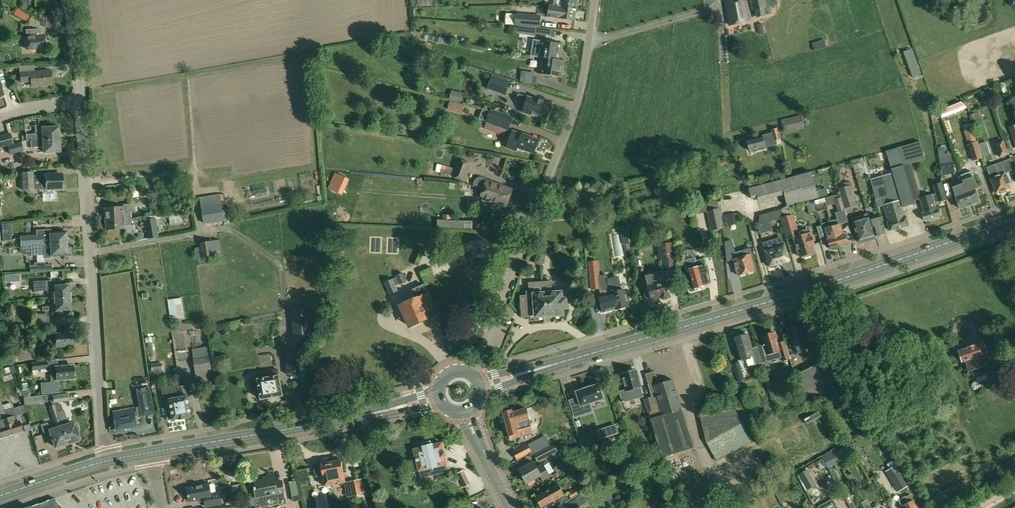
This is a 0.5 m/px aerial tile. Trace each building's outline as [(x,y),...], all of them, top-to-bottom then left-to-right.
[(549,6),(550,6),(576,10),(577,0),(550,0),(549,6)] [(725,2),(729,25),(749,21),(746,0),(734,0),(725,2)] [(751,10),(755,9),(756,17),(766,16),(764,8),(777,5),(775,0),(749,0),(751,10)] [(550,6),(549,6),(548,17),(575,21),(576,10),(550,6)] [(13,14),(26,23),(30,17),(16,8),(13,14)] [(515,26),(536,27),(537,27),(540,28),(540,16),(516,14),(515,26)] [(536,27),(536,33),(553,36),(553,29),(545,28),(536,27)] [(26,33),(27,49),(45,48),(44,36),(34,36),(34,32),(26,33)] [(824,38),(812,42),(814,51),(826,47),(824,38)] [(563,44),(539,40),(537,56),(542,57),(560,60),(563,44)] [(912,49),(904,51),(913,77),(921,74),(912,49)] [(539,74),(562,77),(565,61),(560,60),(542,57),(539,74)] [(19,67),(20,83),(30,82),(30,86),(51,85),(50,70),(34,71),(33,65),(19,67)] [(520,81),(538,86),(539,79),(533,78),(534,73),(522,71),(520,81)] [(487,89),(505,95),(509,83),(491,77),(487,89)] [(518,103),(525,105),(522,112),(523,112),(523,113),(530,116),(530,115),(545,120),(548,113),(550,114),(552,107),(550,107),(550,106),(542,103),(543,102),(535,99),(534,100),(527,97),(527,98),(521,96),(518,103)] [(464,105),(449,101),(447,110),(462,113),(464,105)] [(961,102),(939,111),(942,118),(967,108),(961,102)] [(478,120),(507,130),(511,119),(490,111),(490,112),(482,109),(478,120)] [(801,115),(781,121),(784,134),(805,129),(801,115)] [(59,139),(58,134),(60,134),(59,130),(58,129),(58,128),(43,129),(43,126),(35,126),(36,134),(26,135),(27,141),(59,139)] [(756,138),(748,140),(750,151),(771,146),(778,144),(776,140),(780,139),(778,129),(772,130),(773,134),(762,137),(762,136),(756,138)] [(505,145),(507,146),(506,148),(516,151),(517,148),(533,154),(535,148),(539,150),(541,144),(537,143),(538,141),(521,134),(521,135),(512,132),(509,139),(507,139),(505,145)] [(0,136),(0,147),(13,144),(10,133),(0,136)] [(27,141),(7,147),(9,154),(23,150),(27,150),(27,148),(33,148),(43,147),(43,153),(59,152),(59,151),(61,150),(60,146),(59,145),(59,139),(27,141)] [(1003,140),(995,143),(1000,158),(1009,154),(1003,140)] [(920,142),(899,148),(904,166),(925,160),(920,142)] [(978,142),(969,145),(973,161),(983,158),(978,142)] [(892,173),(870,179),(878,208),(884,206),(886,214),(888,222),(887,223),(890,231),(895,230),(903,227),(909,226),(906,217),(905,217),(902,207),(915,204),(904,166),(899,148),(897,148),(886,151),(892,173)] [(860,158),(852,161),(853,165),(855,173),(864,171),(860,158)] [(314,169),(314,160),(300,159),(299,169),(314,169)] [(465,182),(471,164),(459,159),(455,169),(452,177),(465,182)] [(953,162),(939,164),(941,176),(955,174),(953,162)] [(995,165),(987,168),(991,178),(990,178),(996,194),(1000,192),(1001,194),(1007,192),(1006,190),(1010,189),(1008,184),(1010,184),(1008,176),(1006,177),(1005,173),(1008,172),(1005,162),(1001,163),(995,165)] [(452,177),(455,169),(448,167),(445,174),(452,177)] [(33,172),(23,173),(24,191),(34,190),(34,188),(46,187),(46,190),(62,189),(61,174),(46,175),(46,176),(39,176),(39,178),(33,178),(33,172)] [(750,190),(749,190),(751,198),(756,200),(758,200),(759,202),(785,195),(787,206),(790,205),(818,197),(816,188),(811,172),(777,182),(761,186),(750,190)] [(349,179),(335,173),(328,188),(342,194),(349,179)] [(474,181),(473,184),(484,188),(483,190),(510,199),(513,189),(487,180),(487,179),(483,177),(480,177),(476,179),(474,181)] [(973,178),(963,181),(964,184),(971,205),(979,202),(974,190),(977,189),(973,178)] [(759,180),(748,183),(750,190),(761,186),(759,180)] [(143,183),(143,190),(158,188),(157,182),(143,183)] [(850,182),(837,185),(841,197),(844,208),(846,208),(856,205),(850,182)] [(936,194),(920,198),(922,206),(924,213),(922,214),(924,221),(940,217),(938,209),(937,210),(935,203),(940,201),(945,200),(940,183),(933,185),(936,194)] [(963,184),(952,188),(955,194),(954,194),(959,210),(971,205),(964,184),(963,184)] [(820,187),(816,188),(818,197),(827,195),(826,189),(821,190),(820,187)] [(144,192),(144,198),(151,197),(151,199),(150,199),(151,216),(156,215),(156,201),(160,200),(159,190),(144,192)] [(480,199),(506,208),(510,199),(483,190),(480,199)] [(200,198),(203,224),(224,221),(222,205),(224,205),(223,195),(220,195),(200,198)] [(841,197),(834,199),(838,212),(845,211),(844,208),(841,197)] [(721,202),(707,204),(708,211),(720,209),(722,208),(721,202)] [(826,203),(816,206),(818,212),(828,210),(826,203)] [(124,207),(105,208),(106,217),(115,217),(115,218),(125,218),(125,219),(132,219),(131,204),(124,205),(124,207)] [(908,209),(910,215),(922,210),(919,205),(908,209)] [(720,209),(708,211),(708,212),(711,230),(723,229),(722,225),(721,216),(722,216),(720,209)] [(782,209),(762,215),(765,223),(781,218),(784,218),(783,217),(782,210),(782,209)] [(722,216),(721,216),(722,225),(727,223),(728,226),(738,224),(736,213),(722,216)] [(867,214),(852,218),(853,223),(858,241),(861,244),(866,242),(866,238),(875,236),(875,235),(873,228),(871,228),(869,222),(868,220),(868,219),(867,214)] [(181,215),(169,216),(170,223),(182,222),(181,215)] [(464,220),(451,219),(451,216),(443,215),(443,219),(437,219),(437,227),(464,228),(464,220)] [(784,218),(781,218),(787,240),(794,238),(800,257),(802,257),(802,258),(813,255),(813,254),(814,253),(812,246),(814,246),(809,229),(798,233),(793,215),(783,217),(784,218)] [(115,217),(106,217),(107,231),(134,229),(133,225),(132,225),(132,219),(125,219),(125,218),(115,218),(115,217)] [(876,217),(868,220),(869,222),(871,228),(873,228),(875,235),(880,234),(881,235),(884,234),(885,232),(881,218),(877,219),(876,217)] [(155,218),(146,218),(149,238),(159,236),(155,218)] [(837,219),(832,221),(839,246),(848,243),(846,234),(844,235),(841,225),(839,219),(837,219)] [(821,227),(817,228),(821,243),(827,242),(829,249),(831,248),(831,249),(831,250),(837,250),(837,246),(839,246),(832,221),(826,223),(822,224),(823,226),(821,227)] [(42,235),(21,236),(21,245),(66,243),(66,233),(50,234),(50,232),(41,233),(42,235)] [(781,237),(763,243),(763,245),(765,252),(769,267),(771,266),(772,269),(777,267),(777,264),(789,261),(784,246),(781,237)] [(195,249),(197,260),(204,259),(204,263),(214,262),(213,257),(221,256),(219,241),(200,244),(201,248),(195,249)] [(66,243),(21,245),(22,255),(31,254),(31,256),(44,255),(44,259),(52,258),(52,255),(67,254),(66,243)] [(672,243),(658,244),(659,258),(673,257),(672,243)] [(630,244),(624,245),(626,255),(632,253),(630,244)] [(736,259),(733,259),(738,276),(755,271),(750,255),(752,254),(751,248),(743,251),(744,252),(735,255),(736,259)] [(539,252),(534,263),(542,266),(546,255),(539,252)] [(696,258),(684,261),(687,271),(690,271),(694,288),(709,284),(706,273),(707,273),(706,267),(704,259),(696,261),(696,258)] [(598,260),(588,261),(591,290),(601,289),(598,260)] [(663,272),(645,277),(649,291),(651,300),(660,297),(664,300),(668,299),(668,297),(668,295),(669,295),(663,272)] [(396,276),(400,285),(407,282),(403,273),(396,276)] [(384,282),(390,296),(399,292),(394,279),(384,282)] [(51,281),(33,282),(33,292),(48,291),(48,293),(53,293),(54,299),(70,298),(69,285),(51,287),(51,281)] [(527,297),(521,297),(522,317),(535,316),(536,317),(563,315),(563,309),(566,308),(566,299),(562,299),(562,293),(552,293),(551,282),(529,284),(530,291),(530,292),(527,292),(527,297)] [(400,306),(409,327),(431,318),(429,313),(436,310),(428,292),(427,292),(424,285),(409,291),(411,295),(406,297),(408,303),(400,306)] [(601,296),(599,297),(603,313),(615,310),(628,307),(624,289),(621,290),(620,285),(612,287),(614,293),(608,294),(607,289),(600,291),(601,296)] [(54,299),(54,311),(70,310),(70,298),(54,299)] [(181,298),(168,300),(171,320),(184,318),(181,298)] [(37,315),(38,323),(49,323),(49,307),(42,307),(42,311),(43,311),(43,315),(37,315)] [(310,308),(291,309),(294,336),(312,334),(310,308)] [(789,329),(794,346),(800,344),(802,349),(808,347),(803,330),(802,331),(800,326),(797,327),(797,325),(790,327),(790,329),(789,329)] [(32,340),(32,346),(38,346),(38,343),(45,343),(44,329),(33,330),(33,340),(32,340)] [(50,336),(51,346),(56,346),(56,347),(73,346),(72,333),(56,334),(56,336),(50,336)] [(747,334),(734,339),(740,360),(754,356),(747,334)] [(764,345),(758,347),(761,356),(779,350),(783,361),(790,359),(785,342),(777,344),(774,334),(769,335),(769,334),(762,335),(763,337),(762,337),(764,345)] [(974,379),(980,376),(989,374),(986,366),(989,365),(986,355),(987,354),(983,344),(971,348),(958,352),(962,363),(965,361),(969,372),(971,371),(974,379)] [(192,349),(197,382),(213,380),(208,347),(192,349)] [(306,351),(286,353),(287,375),(290,375),(291,379),(299,378),(299,374),(298,374),(298,362),(301,361),(306,351)] [(805,373),(795,375),(800,395),(837,393),(837,394),(852,390),(831,353),(818,361),(823,369),(808,378),(805,373)] [(803,367),(811,365),(809,357),(800,360),(803,367)] [(47,368),(47,361),(32,362),(32,370),(47,368)] [(739,362),(733,364),(738,382),(744,381),(739,362)] [(152,365),(152,372),(153,371),(154,382),(156,382),(161,381),(160,371),(163,370),(162,363),(152,365)] [(14,366),(2,370),(4,377),(16,373),(14,366)] [(50,367),(51,381),(74,379),(73,366),(50,367)] [(257,380),(250,381),(252,391),(259,390),(261,400),(283,396),(278,370),(256,374),(257,380)] [(626,389),(619,391),(623,403),(643,397),(636,371),(622,375),(626,389)] [(659,384),(655,372),(645,375),(649,385),(648,385),(652,396),(656,395),(663,415),(650,419),(662,458),(694,448),(682,409),(681,410),(672,380),(659,384)] [(578,398),(570,401),(575,417),(592,411),(589,403),(602,399),(603,399),(603,398),(599,385),(599,384),(598,384),(598,385),(591,387),(591,386),(584,389),(577,391),(576,392),(576,393),(577,393),(578,398)] [(171,411),(167,412),(168,420),(173,419),(173,420),(179,419),(179,420),(182,419),(180,404),(181,404),(181,397),(180,398),(178,398),(176,386),(162,388),(164,397),(171,396),(171,399),(169,399),(171,411)] [(179,388),(178,388),(180,398),(181,397),(181,404),(180,404),(182,419),(186,419),(186,418),(192,417),(188,396),(187,386),(179,387),(179,388)] [(138,427),(136,416),(138,416),(143,415),(143,416),(144,416),(145,415),(145,416),(146,415),(152,413),(152,414),(155,414),(150,388),(138,390),(141,407),(136,408),(137,412),(135,413),(134,408),(114,413),(117,431),(138,427)] [(23,398),(30,397),(29,389),(21,390),(23,398)] [(58,402),(69,400),(68,394),(53,396),(54,402),(55,408),(60,406),(58,402)] [(644,399),(648,411),(655,409),(651,397),(644,399)] [(764,405),(766,412),(774,409),(772,402),(764,405)] [(10,403),(2,406),(6,419),(7,418),(9,424),(9,425),(10,424),(13,434),(23,431),(19,421),(17,422),(12,404),(10,403)] [(47,423),(41,425),(44,434),(50,432),(55,448),(67,444),(57,413),(54,404),(49,406),(55,423),(57,428),(50,431),(47,423)] [(68,412),(74,410),(73,405),(65,407),(67,417),(69,417),(68,412)] [(743,406),(700,416),(706,443),(715,460),(757,438),(753,430),(748,421),(743,406)] [(503,413),(510,440),(533,433),(529,419),(529,420),(526,409),(513,412),(512,410),(503,413)] [(66,425),(61,411),(57,413),(67,444),(79,440),(76,431),(79,430),(77,422),(74,423),(66,425)] [(0,427),(0,437),(0,438),(13,434),(10,424),(9,425),(9,424),(8,424),(0,427)] [(607,427),(610,436),(619,433),(616,424),(607,427)] [(528,445),(513,453),(517,460),(531,453),(533,455),(551,446),(546,436),(528,445)] [(423,447),(413,450),(418,472),(420,472),(421,478),(448,472),(445,456),(446,456),(445,452),(444,452),(442,443),(432,445),(432,444),(423,447)] [(554,444),(551,446),(533,455),(537,462),(558,451),(554,444)] [(846,445),(838,449),(844,460),(852,455),(846,445)] [(831,451),(828,453),(834,465),(838,463),(831,451)] [(621,461),(625,468),(627,467),(630,466),(626,458),(621,461)] [(320,465),(314,467),(316,477),(322,476),(322,477),(323,477),(325,487),(346,483),(344,472),(342,460),(329,462),(328,459),(319,460),(320,465)] [(724,465),(728,472),(741,467),(737,459),(724,465)] [(533,462),(519,470),(527,484),(541,475),(543,480),(550,476),(543,464),(536,467),(533,462)] [(713,470),(715,475),(726,469),(724,464),(713,470)] [(896,466),(887,471),(899,492),(908,486),(896,466)] [(807,490),(816,485),(807,469),(799,474),(807,490)] [(457,473),(464,488),(470,485),(463,471),(457,473)] [(254,488),(253,488),(255,498),(257,497),(258,503),(274,500),(284,498),(280,481),(274,482),(273,474),(265,475),(266,480),(253,482),(254,488)] [(640,479),(642,485),(652,480),(649,474),(640,479)] [(363,479),(351,481),(354,496),(367,494),(363,479)] [(777,481),(772,484),(776,491),(781,488),(777,481)] [(219,493),(210,494),(208,484),(185,489),(188,502),(203,499),(204,507),(221,503),(219,493)] [(535,498),(541,507),(564,495),(559,484),(535,498)] [(568,493),(571,498),(585,491),(582,485),(568,493)] [(586,500),(582,493),(565,503),(567,506),(563,507),(573,507),(586,500)] [(902,506),(903,507),(918,507),(911,495),(907,498),(909,503),(902,506)] [(30,507),(63,507),(62,506),(54,499),(30,507)] [(751,506),(747,499),(735,506),(737,507),(747,507),(751,506)]
